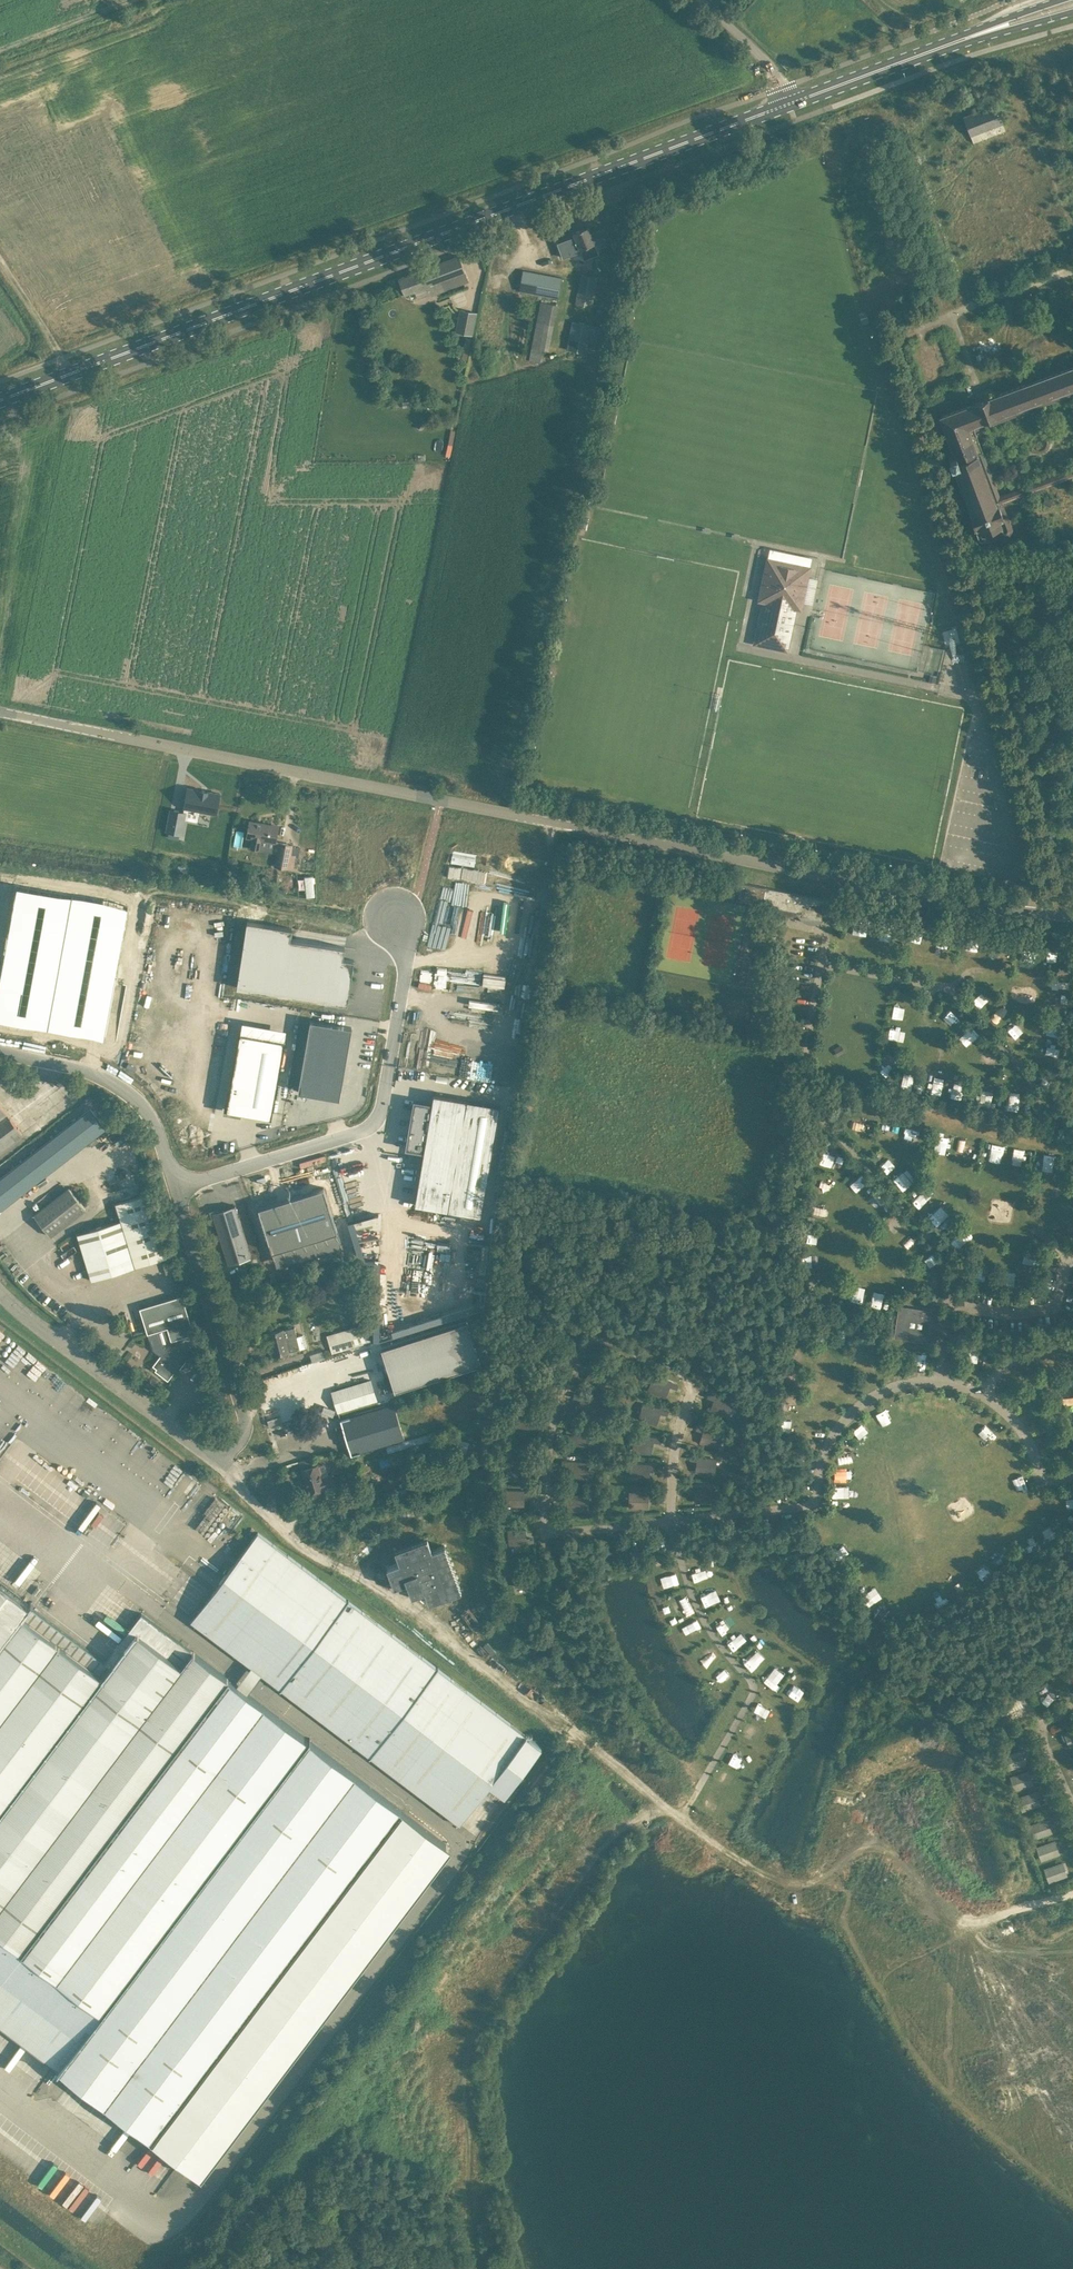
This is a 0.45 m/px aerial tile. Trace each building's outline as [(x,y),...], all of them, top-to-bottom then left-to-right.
[(964,116),(971,134),(974,142),(1006,129),(996,103),(964,116)] [(580,249),(594,244),(595,248),(608,243),(602,229),(591,233),(588,226),(574,232),(580,249)] [(417,298),(431,293),(432,294),(469,280),(459,255),(399,278),(405,294),(415,290),(417,298)] [(523,270),(521,280),(519,290),(558,298),(562,277),(523,270)] [(598,277),(581,273),(575,303),(592,306),(598,277)] [(540,300),(536,321),(552,324),(556,303),(540,300)] [(455,331),(456,332),(472,335),(477,312),(460,309),(455,331)] [(859,313),(862,325),(870,323),(866,310),(859,313)] [(572,320),(566,349),(587,353),(588,348),(593,325),(572,320)] [(461,337),(462,351),(470,351),(469,336),(461,337)] [(972,404),(940,415),(955,454),(948,456),(951,464),(953,463),(972,512),(969,513),(974,527),(971,528),(976,542),(982,545),(1010,534),(1013,527),(1003,501),(1072,475),(1072,465),(998,493),(974,430),(1072,393),(1072,366),(1027,383),(1026,382),(971,403),(972,404)] [(422,429),(427,423),(421,419),(416,425),(422,429)] [(1050,507),(1054,498),(1046,495),(1042,503),(1050,507)] [(767,586),(755,643),(787,650),(799,593),(804,594),(809,567),(768,558),(762,585),(767,586)] [(932,666),(940,667),(943,648),(935,646),(932,666)] [(214,814),(218,794),(186,787),(181,807),(214,814)] [(165,831),(181,834),(185,812),(170,809),(165,831)] [(250,820),(248,831),(247,836),(253,837),(251,847),(272,852),(274,841),(276,841),(279,825),(250,820)] [(293,844),(279,842),(275,866),(288,868),(293,844)] [(795,915),(798,915),(801,918),(802,919),(803,919),(805,921),(806,921),(807,922),(808,922),(809,923),(810,923),(812,923),(814,923),(815,923),(817,922),(818,922),(819,921),(822,920),(824,909),(827,899),(741,881),(738,892),(737,901),(795,912),(795,915)] [(48,1028),(74,905),(8,891),(0,931),(0,1017),(48,1028)] [(140,919),(74,905),(48,1028),(114,1041),(140,919)] [(237,986),(348,1003),(354,959),(343,957),(345,946),(290,938),(292,927),(247,920),(237,986)] [(940,930),(938,945),(948,946),(950,931),(940,930)] [(317,939),(342,942),(343,935),(309,931),(308,937),(318,938),(317,939)] [(319,1094),(340,1098),(352,1026),(310,1019),(296,1102),(317,1105),(319,1094)] [(971,1040),(980,1033),(973,1025),(964,1032),(971,1040)] [(1052,1037),(1064,1038),(1064,1026),(1052,1025),(1052,1037)] [(240,1032),(227,1109),(272,1117),(285,1040),(240,1032)] [(841,1044),(833,1048),(838,1056),(845,1051),(841,1044)] [(951,1095),(960,1096),(962,1082),(952,1081),(951,1095)] [(1019,1102),(1021,1091),(1013,1089),(1011,1100),(1019,1102)] [(433,1103),(418,1100),(410,1145),(426,1148),(405,1271),(472,1283),(502,1104),(435,1093),(433,1103)] [(23,1133),(0,1103),(0,1150),(23,1133)] [(110,1128),(94,1107),(0,1177),(0,1209),(110,1128)] [(991,1144),(991,1157),(1001,1158),(1002,1144),(991,1144)] [(86,1208),(69,1187),(34,1214),(51,1235),(86,1208)] [(259,1206),(272,1250),(337,1230),(324,1187),(259,1206)] [(121,1219),(78,1233),(92,1280),(168,1256),(148,1192),(116,1202),(121,1219)] [(928,1192),(915,1203),(922,1212),(936,1200),(928,1192)] [(214,1217),(212,1218),(215,1217),(229,1263),(244,1259),(251,1257),(235,1205),(235,1204),(220,1209),(213,1212),(214,1217)] [(914,1230),(902,1241),(910,1249),(922,1238),(914,1230)] [(933,1276),(931,1287),(941,1289),(944,1278),(933,1276)] [(884,1298),(886,1288),(875,1286),(873,1295),(884,1298)] [(140,1307),(148,1332),(149,1332),(154,1348),(161,1354),(155,1362),(159,1364),(155,1369),(168,1379),(174,1371),(178,1366),(180,1368),(197,1345),(193,1333),(194,1332),(182,1294),(173,1297),(140,1307)] [(268,1312),(267,1305),(259,1305),(260,1313),(268,1312)] [(899,1309),(895,1332),(903,1333),(903,1337),(926,1340),(928,1330),(925,1330),(927,1319),(929,1320),(931,1310),(907,1306),(907,1310),(899,1309)] [(371,1323),(366,1324),(366,1323),(327,1335),(332,1352),(341,1349),(342,1352),(366,1345),(365,1342),(370,1341),(367,1330),(371,1329),(371,1323)] [(403,1345),(417,1391),(481,1370),(466,1325),(403,1345)] [(289,1351),(300,1348),(297,1338),(294,1326),(279,1330),(268,1333),(274,1354),(284,1352),(289,1351)] [(679,1384),(653,1374),(647,1390),(666,1397),(670,1386),(677,1388),(679,1384)] [(332,1391),(338,1411),(377,1399),(371,1379),(332,1391)] [(601,1399),(574,1392),(573,1397),(580,1398),(577,1411),(597,1415),(601,1399)] [(734,1402),(709,1392),(707,1396),(714,1399),(709,1410),(728,1418),(734,1402)] [(281,1404),(282,1414),(269,1415),(270,1420),(301,1416),(299,1402),(281,1404)] [(394,1403),(351,1416),(341,1420),(351,1454),(405,1437),(394,1403)] [(669,1410),(642,1403),(638,1419),(657,1424),(660,1412),(668,1414),(669,1410)] [(723,1431),(697,1424),(696,1428),(703,1430),(699,1443),(718,1448),(723,1431)] [(662,1437),(635,1433),(632,1450),(652,1453),(654,1441),(661,1442),(662,1437)] [(840,1454),(848,1458),(853,1448),(844,1444),(840,1454)] [(717,1458),(690,1454),(689,1459),(697,1460),(695,1472),(715,1475),(717,1458)] [(304,1468),(313,1465),(311,1457),(302,1459),(304,1468)] [(589,1462),(562,1460),(561,1464),(569,1465),(568,1477),(588,1479),(589,1462)] [(658,1464),(631,1462),(629,1478),(649,1479),(650,1468),(658,1469),(658,1464)] [(302,1468),(309,1491),(320,1488),(325,1486),(334,1483),(332,1475),(322,1478),(321,1474),(318,1464),(313,1465),(304,1468),(302,1468)] [(337,1483),(324,1487),(328,1500),(341,1496),(337,1483)] [(714,1485),(687,1485),(687,1490),(694,1490),(694,1503),(714,1503),(714,1485)] [(834,1485),(834,1496),(850,1497),(850,1486),(834,1485)] [(532,1490),(506,1490),(506,1506),(524,1506),(524,1495),(532,1495),(532,1490)] [(629,1508),(649,1509),(649,1496),(657,1496),(657,1492),(629,1491),(629,1508)] [(526,1518),(507,1518),(508,1534),(533,1534),(533,1529),(526,1529),(526,1518)] [(191,1619),(459,1824),(489,1784),(505,1796),(542,1748),(300,1563),(258,1531),(191,1619)] [(395,1548),(399,1561),(387,1566),(394,1585),(407,1580),(409,1587),(412,1593),(425,1588),(425,1591),(429,1601),(462,1589),(445,1544),(432,1549),(427,1536),(395,1548)] [(530,1566),(512,1569),(514,1585),(540,1581),(539,1576),(532,1577),(530,1566)] [(693,1582),(712,1579),(710,1568),(692,1570),(693,1582)] [(674,1570),(663,1573),(666,1583),(677,1580),(674,1570)] [(53,2064),(60,2069),(73,2079),(149,2136),(201,2176),(451,1847),(402,1810),(310,1739),(195,1652),(177,1639),(166,1654),(138,1633),(112,1667),(31,1605),(33,1602),(39,1594),(34,1590),(25,1601),(0,1582),(0,2023),(53,2064)] [(712,1590),(700,1595),(705,1608),(718,1603),(712,1590)] [(686,1596),(671,1602),(674,1611),(690,1605),(686,1596)] [(727,1610),(712,1619),(718,1629),(733,1620),(727,1610)] [(735,1649),(746,1638),(740,1630),(728,1641),(735,1649)] [(744,1661),(751,1669),(766,1656),(758,1648),(744,1661)] [(776,1690),(780,1686),(776,1682),(785,1673),(776,1665),(763,1679),(776,1690)] [(795,1704),(802,1693),(791,1686),(784,1696),(795,1704)] [(1004,1702),(1017,1696),(1013,1689),(999,1696),(1002,1703),(998,1706),(1002,1714),(1006,1712),(1010,1719),(1024,1713),(1023,1710),(1021,1705),(1008,1711),(1004,1702)] [(759,1698),(754,1707),(769,1715),(774,1706),(759,1698)] [(746,1724),(741,1733),(750,1738),(755,1729),(746,1724)] [(1065,1733),(1069,1744),(1072,1742),(1072,1729),(1065,1733)] [(1026,1760),(1022,1749),(1004,1755),(1008,1766),(1026,1760)] [(1032,1782),(1029,1770),(1011,1776),(1014,1787),(1032,1782)] [(1040,1802),(1036,1790),(1018,1796),(1022,1807),(1040,1802)] [(1051,1830),(1048,1818),(1029,1824),(1033,1836),(1051,1830)] [(1058,1853),(1055,1841),(1036,1847),(1040,1859),(1058,1853)] [(1067,1873),(1063,1861),(1045,1867),(1048,1879),(1067,1873)]
